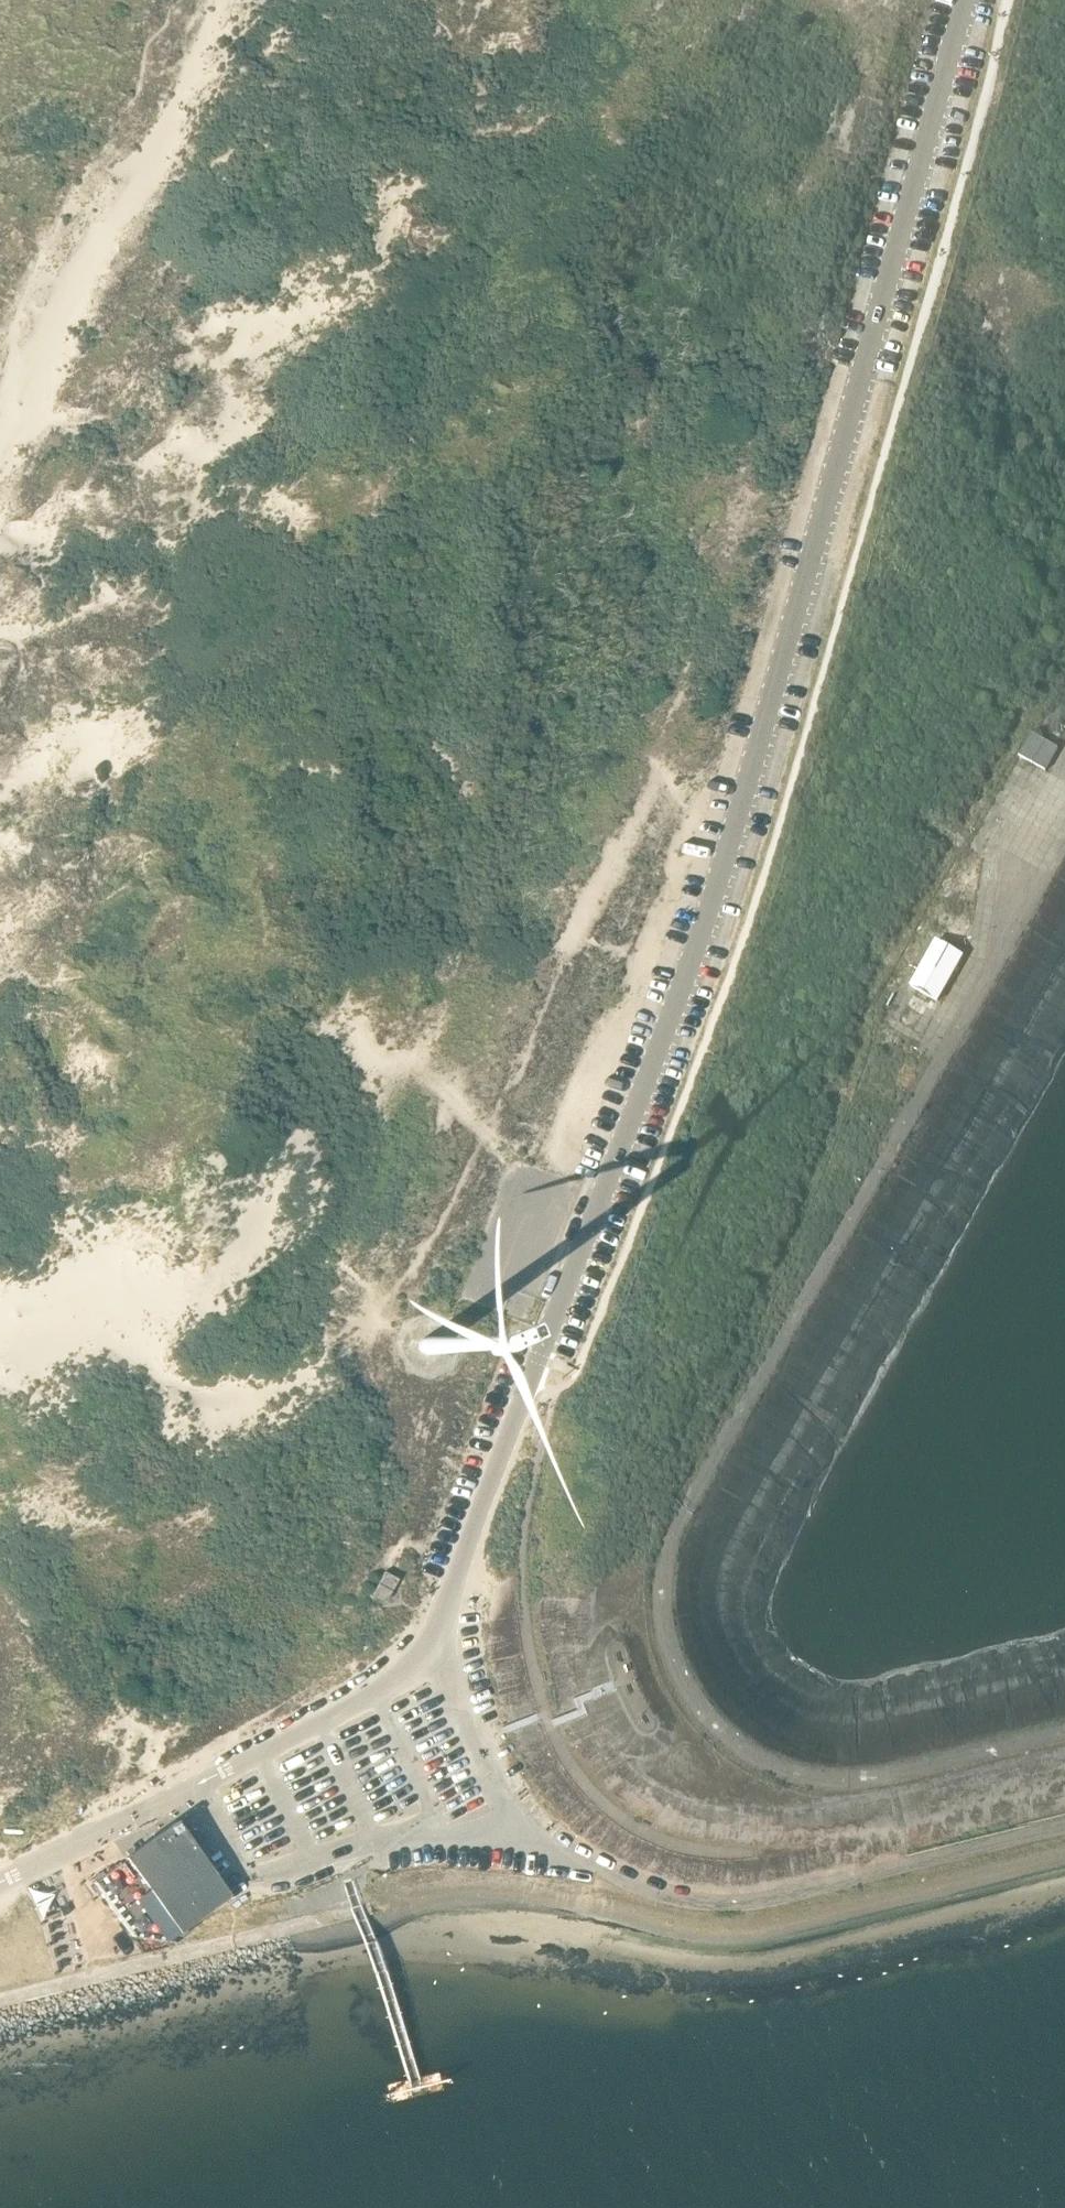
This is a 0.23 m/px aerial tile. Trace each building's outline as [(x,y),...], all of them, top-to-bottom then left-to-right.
[(1057,748),(1031,733),(1017,756),(1044,771),(1057,748)] [(964,956),(935,940),(889,1023),(917,1039),(964,956)] [(436,1349),(437,1347),(437,1344),(435,1341),(434,1339),(431,1337),(428,1337),(425,1337),(422,1339),(419,1342),(418,1346),(419,1350),(422,1353),(426,1355),(428,1355),(431,1354),(433,1353),(435,1351),(436,1349)] [(383,1602),(387,1594),(396,1579),(383,1572),(370,1595),(383,1602)] [(119,1862),(158,1916),(176,1941),(187,1933),(182,1927),(224,1897),(172,1824),(133,1852),(127,1857),(124,1859),(119,1862)] [(91,1882),(130,1937),(158,1916),(119,1862),(118,1862),(91,1882)] [(176,1941),(158,1916),(130,1937),(172,1944),(176,1941)]
